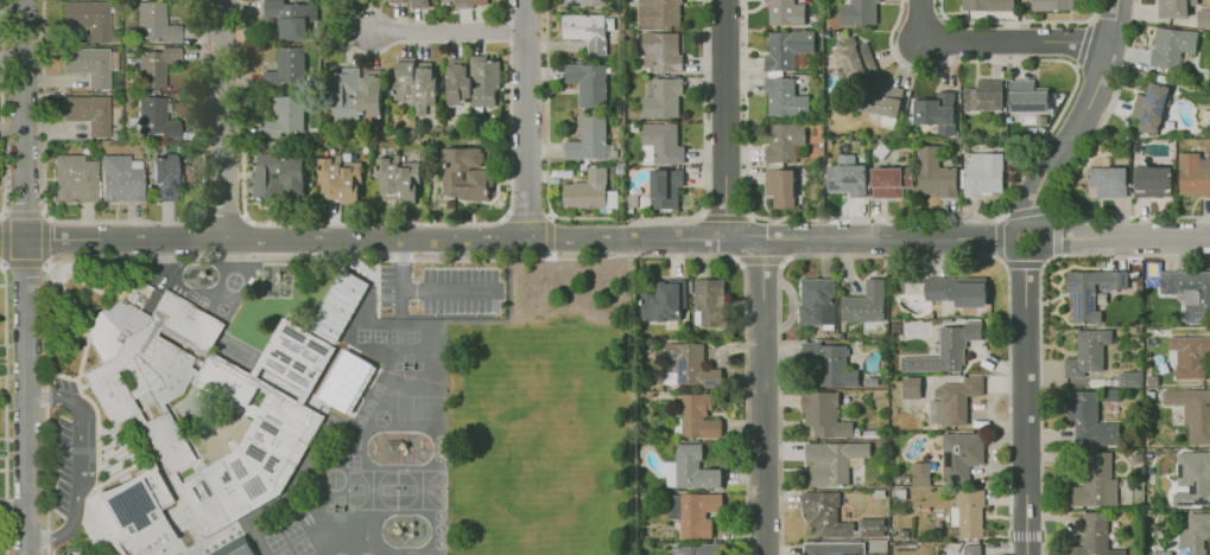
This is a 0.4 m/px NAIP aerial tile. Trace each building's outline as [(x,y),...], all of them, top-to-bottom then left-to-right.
[(265,19),(265,0),(266,0),(285,0),(285,5),(317,5),(317,21),(306,21),(306,39),(279,39),(279,26),(278,17),(266,17),(266,19),(265,19)] [(410,1),(410,0),(429,0),(429,8),(411,8),(411,1),(410,1)] [(443,5),(443,0),(488,0),(488,5),(473,5),(473,9),(456,9),(456,4),(452,5),(454,6),(449,6),(449,5),(443,5)] [(565,8),(565,0),(606,0),(606,6),(583,6),(583,7),(565,8)] [(638,26),(680,25),(680,0),(638,0),(638,26)] [(804,25),(805,2),(792,2),(792,0),(762,0),(762,2),(767,2),(767,25),(804,25)] [(874,0),(849,0),(849,2),(838,2),(840,25),(875,24),(874,0)] [(1013,11),(1013,0),(959,0),(959,11),(1013,11)] [(1032,9),(1073,9),(1073,0),(1032,0),(1032,9)] [(1186,4),(1197,4),(1197,0),(1156,0),(1157,17),(1186,17),(1186,4)] [(110,43),(89,43),(89,27),(64,27),(63,2),(109,2),(110,43)] [(180,43),(160,43),(160,38),(138,38),(138,2),(165,2),(165,17),(166,17),(166,26),(180,26),(180,43)] [(607,56),(587,56),(587,39),(562,39),(562,14),(606,14),(606,19),(614,19),(614,31),(606,31),(606,38),(607,38),(607,56)] [(1197,31),(1154,26),(1149,65),(1178,69),(1180,51),(1193,53),(1197,31)] [(678,31),(640,33),(642,71),(679,70),(678,31)] [(767,31),(767,52),(764,52),(764,70),(807,69),(807,53),(813,53),(812,31),(767,31)] [(866,40),(855,44),(853,36),(834,42),(847,79),(875,70),(866,40)] [(141,94),(140,88),(138,88),(138,52),(133,52),(133,46),(139,46),(139,52),(161,52),(161,47),(179,47),(180,64),(166,64),(166,88),(150,88),(150,92),(141,94)] [(284,88),(264,88),(264,71),(277,71),(277,62),(278,62),(278,47),(305,47),(305,83),(286,83),(286,85),(284,85),(284,88)] [(109,89),(88,89),(88,74),(62,74),(62,50),(109,49),(109,89)] [(470,107),(470,103),(462,103),(462,104),(458,104),(458,107),(450,107),(450,103),(448,103),(448,66),(449,66),(449,59),(465,59),(465,66),(467,66),(467,77),(469,77),(469,56),(487,56),(487,62),(489,62),(489,60),(494,60),(494,62),(500,62),(500,89),(498,90),(498,95),(495,96),(495,107),(470,107)] [(426,116),(416,116),(416,107),(413,107),(413,100),(393,100),(393,96),(392,96),(392,90),(393,90),(393,77),(397,77),(397,62),(398,62),(398,58),(416,58),(416,63),(431,63),(431,69),(433,69),(433,77),(437,77),(437,103),(426,103),(426,116)] [(607,108),(579,108),(579,83),(564,83),(564,65),(607,65),(607,108)] [(360,119),(330,119),(330,74),(334,74),(334,68),(359,68),(359,89),(361,89),(361,77),(363,77),(363,71),(380,71),(380,119),(372,119),(372,116),(368,116),(368,115),(360,115),(360,119)] [(807,95),(793,95),(793,77),(765,77),(766,116),(807,116),(807,95)] [(641,117),(679,117),(679,78),(641,78),(641,117)] [(1001,109),(1001,79),(976,79),(976,88),(963,88),(962,109),(1001,109)] [(1047,88),(1033,87),(1033,79),(1008,79),(1008,110),(1046,111),(1047,88)] [(866,111),(898,116),(901,87),(869,82),(866,111)] [(1136,92),(1128,116),(1140,121),(1136,129),(1153,135),(1171,89),(1151,82),(1146,96),(1136,92)] [(912,98),(913,123),(936,123),(936,135),(954,135),(952,90),(935,91),(935,98),(912,98)] [(109,136),(89,136),(89,121),(63,121),(63,97),(109,97),(109,136)] [(161,139),(161,133),(139,133),(139,132),(128,132),(127,119),(139,117),(138,98),(165,97),(165,113),(166,113),(166,121),(180,121),(180,139),(161,139)] [(281,138),(261,138),(261,121),(274,121),(274,97),(304,97),(304,133),(281,133),(281,138)] [(607,160),(564,160),(564,142),(581,142),(581,116),(607,116),(607,160)] [(641,123),(641,164),(683,162),(682,145),(677,145),(676,122),(641,123)] [(804,145),(804,123),(766,123),(766,161),(793,162),(793,145),(804,145)] [(917,193),(939,192),(939,197),(956,197),(955,166),(938,167),(937,145),(916,145),(917,193)] [(488,202),(477,202),(477,200),(460,200),(460,198),(454,198),(454,196),(442,196),(442,193),(438,193),(438,181),(442,181),(442,172),(446,172),(446,162),(444,162),(444,148),(489,148),(489,165),(483,165),(483,167),(471,167),(471,170),(493,170),(493,187),(488,187),(488,190),(489,190),(489,194),(488,194),(488,202)] [(1197,158),(1197,152),(1177,152),(1178,194),(1209,194),(1209,157),(1197,158)] [(283,205),(265,205),(265,198),(262,198),(262,200),(259,200),(259,199),(253,199),(253,171),(255,171),(255,166),(258,166),(258,154),(281,153),(281,159),(291,159),(291,155),(304,155),(305,202),(289,202),(289,194),(285,194),(285,184),(283,184),(283,205)] [(1001,195),(1002,154),(964,153),(963,194),(1001,195)] [(159,202),(159,194),(157,196),(157,184),(153,184),(152,159),(161,159),(161,157),(165,157),(165,155),(175,154),(175,157),(175,166),(178,166),(178,174),(182,174),(182,184),(176,184),(176,202),(159,202)] [(825,164),(825,191),(849,192),(848,197),(864,197),(866,165),(853,164),(854,154),(837,154),(837,164),(825,164)] [(77,203),(77,199),(71,199),(71,203),(56,203),(56,155),(84,155),(84,161),(97,161),(97,183),(100,183),(100,198),(97,198),(97,203),(77,203)] [(101,202),(101,155),(129,155),(129,161),(141,161),(141,168),(142,168),(144,200),(125,202),(125,199),(118,199),(118,202),(101,202)] [(340,205),(340,200),(323,200),(323,193),(322,193),(322,185),(319,185),(319,159),(330,159),(330,155),(342,155),(342,162),(361,162),(361,185),(357,185),(357,204),(340,205)] [(414,204),(399,204),(399,200),(382,200),(382,193),(380,193),(380,186),(378,186),(378,159),(388,159),(388,155),(400,155),(400,164),(420,164),(420,185),(414,185),(414,204)] [(617,209),(563,209),(564,184),(574,184),(574,183),(588,183),(588,168),(590,168),(590,166),(602,166),(602,168),(607,168),(607,191),(617,191),(617,209)] [(1126,167),(1085,166),(1085,186),(1095,186),(1095,196),(1125,197),(1126,167)] [(1171,166),(1135,166),(1134,197),(1170,197),(1171,166)] [(870,167),(870,198),(901,197),(901,187),(908,187),(908,167),(870,167)] [(682,170),(650,170),(650,209),(677,209),(677,186),(682,186),(682,170)] [(792,170),(764,170),(764,194),(772,194),(772,208),(793,208),(792,170)] [(555,189),(555,186),(550,186),(550,178),(559,178),(559,186),(562,186),(562,189),(555,189)] [(335,345),(309,330),(343,269),(369,285),(335,345)] [(1094,289),(1117,289),(1117,270),(1068,270),(1068,323),(1100,323),(1100,311),(1094,311),(1094,289)] [(1158,272),(1158,293),(1183,293),(1183,321),(1209,321),(1209,271),(1158,272)] [(986,306),(986,276),(923,278),(923,300),(954,300),(954,306),(986,306)] [(695,279),(696,326),(723,326),(722,278),(695,279)] [(832,279),(798,278),(797,324),(835,324),(835,301),(832,301),(832,279)] [(840,321),(883,320),(882,278),(863,279),(864,295),(840,296),(840,321)] [(640,320),(680,320),(680,310),(684,310),(685,279),(655,279),(655,295),(640,295),(640,320)] [(204,540),(192,519),(132,415),(110,428),(81,376),(102,363),(89,342),(91,340),(87,333),(91,325),(90,324),(97,312),(108,305),(109,307),(118,301),(125,306),(127,304),(148,315),(164,291),(224,324),(209,352),(252,376),(283,319),(335,347),(304,406),(323,416),(280,493),(204,540)] [(900,371),(962,370),(962,339),(982,339),(982,321),(961,323),(961,326),(938,326),(938,357),(899,357),(900,371)] [(1063,376),(1084,377),(1084,371),(1102,371),(1102,344),(1110,344),(1110,330),(1075,328),(1075,358),(1063,358),(1063,376)] [(1173,378),(1203,378),(1204,355),(1209,355),(1209,336),(1167,336),(1166,349),(1173,350),(1173,378)] [(703,343),(664,343),(664,358),(674,358),(674,383),(718,384),(718,368),(702,368),(703,343)] [(857,385),(857,370),(845,370),(845,343),(800,344),(800,361),(819,361),(819,385),(857,385)] [(343,349),(378,368),(350,416),(316,396),(343,349)] [(1140,387),(1141,372),(1117,371),(1117,385),(1140,387)] [(982,377),(962,376),(962,384),(935,384),(935,423),(965,425),(965,395),(981,396),(982,377)] [(901,397),(919,397),(919,377),(901,377),(901,397)] [(1160,403),(1182,404),(1182,425),(1189,425),(1187,444),(1209,445),(1209,389),(1161,389),(1160,403)] [(1096,390),(1064,390),(1064,420),(1073,420),(1073,445),(1116,445),(1117,423),(1096,423),(1096,390)] [(836,391),(800,391),(802,426),(812,425),(812,438),(851,436),(850,421),(836,421),(836,391)] [(720,419),(705,419),(705,393),(680,394),(680,436),(721,436),(720,419)] [(982,464),(982,433),(940,433),(942,480),(968,479),(968,464),(982,464)] [(809,486),(847,485),(847,457),(868,457),(868,441),(804,442),(804,462),(809,462),(809,486)] [(665,461),(665,487),(721,486),(721,468),(699,468),(699,442),(674,444),(674,461),(665,461)] [(1209,477),(1209,451),(1176,452),(1176,485),(1186,485),(1186,492),(1171,492),(1171,505),(1209,504),(1209,487),(1209,477)] [(1115,505),(1115,478),(1109,478),(1109,452),(1082,452),(1083,486),(1066,486),(1066,505),(1115,505)] [(929,485),(929,462),(911,461),(910,484),(929,485)] [(163,553),(160,549),(175,541),(170,531),(158,511),(171,503),(150,465),(133,477),(114,486),(94,493),(95,496),(87,500),(118,554),(159,554),(163,553)] [(982,537),(981,489),(955,490),(955,505),(950,505),(950,524),(957,524),(957,538),(982,537)] [(813,536),(853,537),(853,522),(837,521),(837,491),(803,491),(802,525),(815,525),(813,536)] [(721,493),(679,493),(679,537),(711,537),(711,512),(721,513),(721,493)] [(678,519),(679,500),(668,499),(667,518),(678,519)] [(1125,548),(1106,548),(1106,511),(1082,511),(1082,546),(1064,546),(1064,554),(1125,554),(1125,548)] [(1204,538),(1209,538),(1209,512),(1186,512),(1186,528),(1178,528),(1177,547),(1186,548),(1186,554),(1204,554),(1204,538)] [(857,518),(856,536),(882,536),(882,518),(857,518)] [(249,544),(256,554),(208,554),(243,535),(249,544)] [(886,540),(868,538),(867,554),(886,554),(886,540)] [(802,542),(802,554),(863,554),(863,541),(802,542)] [(671,554),(718,554),(718,544),(671,544),(671,554)] [(962,544),(962,554),(981,554),(981,544),(962,544)]
